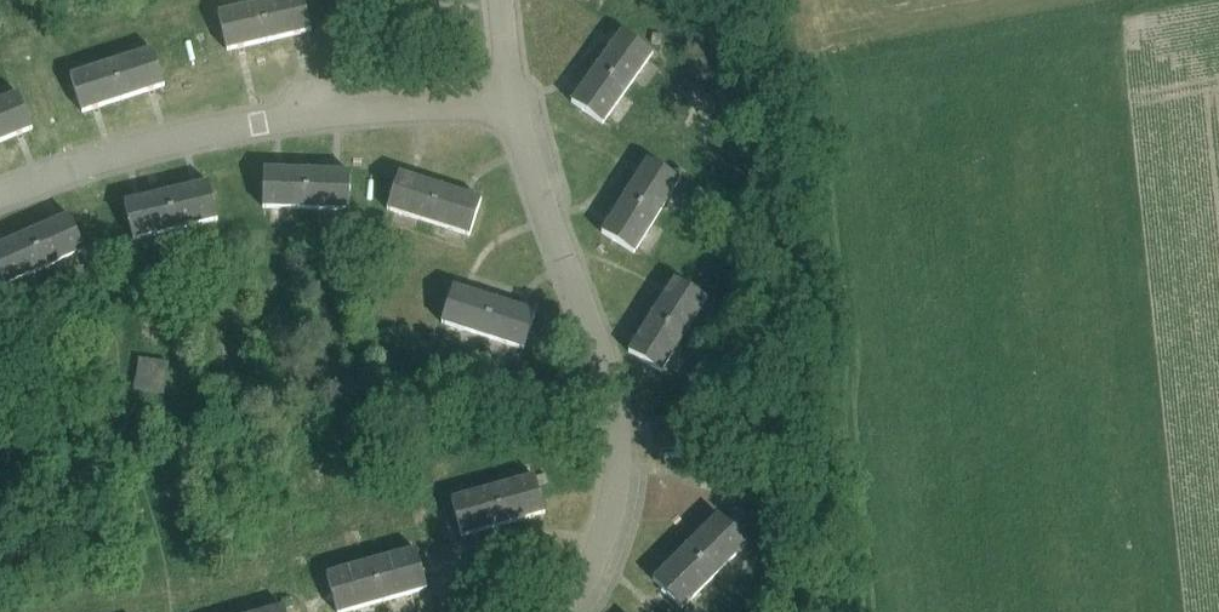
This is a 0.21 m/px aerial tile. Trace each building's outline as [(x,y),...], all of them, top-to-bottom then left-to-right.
[(218,14),(227,51),(311,32),(303,0),(279,0),(218,14)] [(621,33),(571,103),(602,125),(652,55),(621,33)] [(153,50),(70,77),(82,113),(164,87),(153,50)] [(0,102),(0,143),(32,130),(18,94),(0,102)] [(647,161),(601,234),(634,255),(679,181),(647,161)] [(350,173),(263,170),(262,209),(349,211),(350,173)] [(481,201),(398,174),(386,211),(469,237),(481,201)] [(209,184),(124,203),(133,241),(217,221),(209,184)] [(0,247),(0,274),(5,286),(85,251),(70,216),(0,247)] [(674,280),(628,353),(660,374),(707,300),(674,280)] [(535,314),(453,287),(441,324),(524,350),(535,314)] [(167,366),(140,361),(135,390),(162,395),(167,366)] [(534,477),(451,501),(461,537),(545,514),(534,477)] [(718,516),(652,581),(682,610),(747,545),(718,516)] [(326,575),(336,611),(348,611),(427,590),(415,550),(326,575)]
